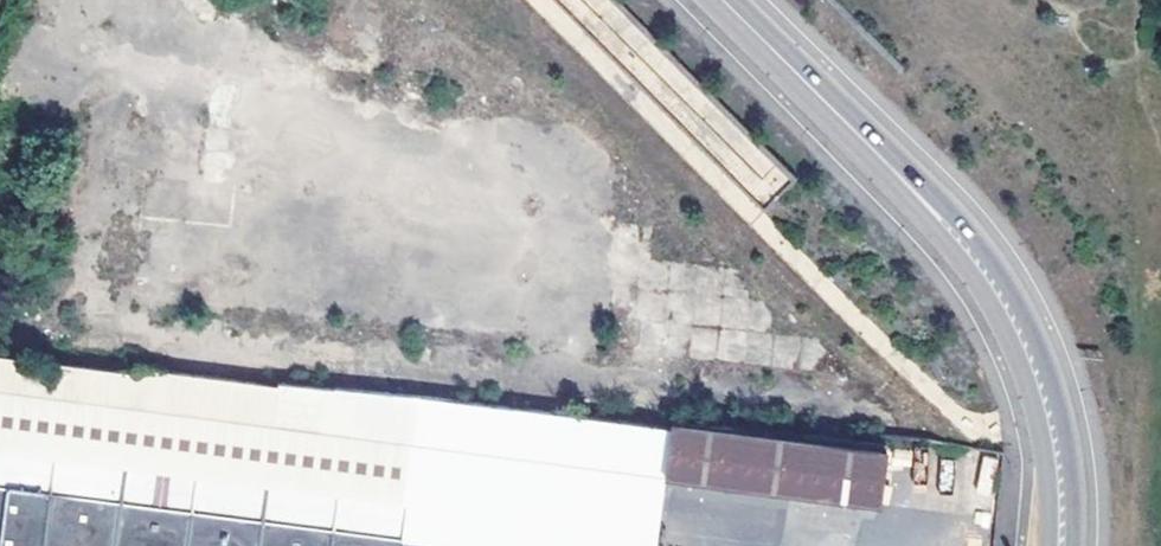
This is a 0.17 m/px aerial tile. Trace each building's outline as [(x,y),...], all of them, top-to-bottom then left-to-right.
[(0,357),(0,485),(403,536),(407,501),(460,508),(456,541),(475,543),(497,545),(659,545),(666,476),(671,425),(0,357)] [(671,425),(666,476),(879,505),(885,443),(672,419),(671,425)] [(0,485),(0,545),(475,545),(475,543),(456,541),(460,508),(407,501),(403,536),(0,485)]
